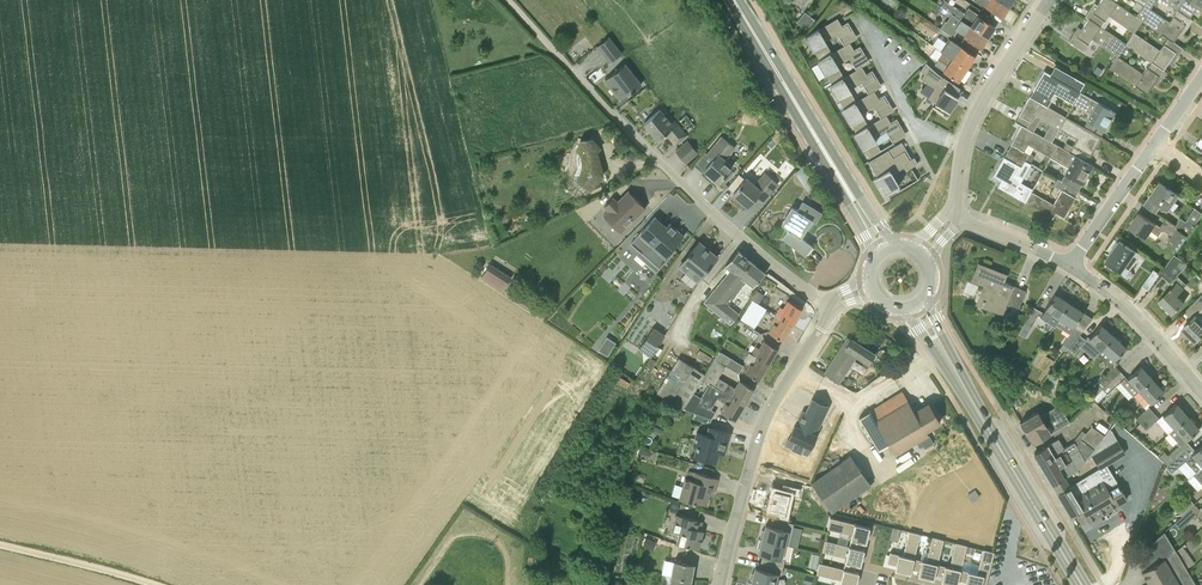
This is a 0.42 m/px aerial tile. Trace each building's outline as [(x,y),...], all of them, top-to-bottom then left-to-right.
[(988,37),(995,27),(967,9),(965,13),(945,0),(941,6),(961,19),(988,37)] [(1002,17),(1009,6),(999,0),(976,0),(983,4),(1002,17)] [(1088,19),(1101,27),(1110,14),(1134,31),(1142,20),(1137,16),(1113,0),(1101,0),(1098,5),(1094,3),(1085,16),(1088,19)] [(1190,17),(1178,9),(1169,23),(1150,10),(1157,0),(1147,0),(1145,3),(1137,16),(1142,20),(1168,38),(1173,41),(1181,31),(1183,32),(1183,33),(1184,33),(1193,20),(1190,18),(1190,17)] [(1178,9),(1190,17),(1197,7),(1200,9),(1199,9),(1200,10),(1201,7),(1201,0),(1164,0),(1178,9)] [(878,9),(873,15),(881,21),(886,15),(878,9)] [(823,47),(822,46),(815,34),(828,27),(834,37),(835,36),(831,30),(842,24),(839,17),(835,20),(829,11),(796,30),(805,46),(806,45),(812,54),(838,39),(837,38),(823,47)] [(918,23),(935,34),(939,28),(921,17),(918,23)] [(953,37),(958,30),(966,36),(965,38),(981,48),(988,37),(961,19),(955,27),(945,21),(940,28),(953,37)] [(1078,27),(1069,40),(1085,50),(1092,39),(1117,56),(1122,50),(1126,44),(1101,27),(1088,19),(1081,29),(1078,27)] [(1133,33),(1126,44),(1152,62),(1164,70),(1171,59),(1174,62),(1183,48),(1173,41),(1168,38),(1159,51),(1133,33)] [(826,80),(852,64),(851,63),(837,72),(829,60),(841,52),(848,62),(849,62),(845,56),(856,49),(853,43),(849,45),(843,36),(812,54),(810,56),(819,71),(820,70),(826,80)] [(610,63),(622,53),(609,37),(597,46),(610,63)] [(952,59),(967,68),(975,56),(950,39),(941,51),(952,59)] [(1117,57),(1109,68),(1147,94),(1154,83),(1158,85),(1167,72),(1164,70),(1152,62),(1143,75),(1117,57)] [(930,104),(940,111),(940,110),(942,107),(946,110),(956,96),(952,94),(957,86),(939,73),(924,59),(919,67),(923,70),(919,76),(933,86),(926,96),(933,101),(931,104),(930,103),(930,104)] [(958,81),(967,68),(952,59),(948,65),(939,59),(936,64),(945,71),(944,72),(958,81)] [(850,97),(850,96),(843,85),(855,78),(862,88),(863,87),(859,81),(870,74),(866,68),(862,70),(857,61),(852,64),(826,80),(824,81),(833,96),(834,96),(840,105),(866,89),(865,89),(850,97)] [(620,99),(631,91),(632,92),(641,84),(625,64),(605,80),(620,99)] [(1073,103),(1080,91),(1044,71),(1037,83),(1038,84),(1030,96),(1047,106),(1051,99),(1047,96),(1050,91),(1073,103)] [(856,133),(868,126),(861,113),(874,106),(875,109),(887,103),(884,98),(879,100),(875,93),(874,91),(856,101),(844,108),(842,110),(851,125),(851,124),(856,133)] [(1080,91),(1073,103),(1091,113),(1083,127),(1102,137),(1101,136),(1108,123),(1109,124),(1116,112),(1080,91)] [(1058,128),(1065,117),(1047,106),(1030,96),(1023,108),(1024,109),(1022,112),(1019,116),(1016,121),(1015,121),(1015,122),(1021,125),(1033,131),(1040,118),(1050,124),(1043,137),(1051,142),(1058,128)] [(675,145),(688,134),(675,119),(672,121),(670,118),(663,109),(645,124),(658,140),(666,133),(669,137),(675,145)] [(873,137),(886,130),(888,133),(899,127),(896,122),(891,124),(886,116),(868,126),(856,133),(854,134),(860,144),(863,148),(864,148),(869,157),(880,150),(873,137)] [(1063,148),(1087,161),(1094,149),(1095,149),(1102,137),(1083,127),(1065,117),(1058,128),(1077,138),(1073,145),(1066,142),(1063,148)] [(1030,154),(1034,147),(1050,157),(1057,145),(1051,142),(1043,137),(1033,131),(1021,125),(1015,137),(1011,145),(1008,150),(1007,149),(1007,150),(1025,160),(1030,163),(1034,156),(1030,154)] [(722,136),(707,153),(707,154),(713,159),(704,170),(719,182),(731,168),(734,165),(726,159),(735,147),(722,136)] [(767,144),(772,148),(777,142),(773,138),(767,144)] [(580,140),(577,149),(575,150),(576,169),(571,178),(579,186),(586,185),(590,189),(603,175),(597,151),(600,148),(592,139),(580,140)] [(688,141),(675,151),(685,163),(698,152),(688,141)] [(1057,145),(1050,157),(1068,167),(1061,181),(1079,191),(1079,190),(1086,177),(1087,178),(1094,165),(1087,161),(1063,148),(1057,145)] [(891,158),(886,150),(866,161),(875,177),(871,179),(874,184),(878,182),(884,194),(896,187),(889,174),(902,168),(904,171),(916,164),(912,158),(908,161),(903,152),(891,158)] [(1021,167),(1025,160),(1007,150),(1008,151),(1005,156),(1004,157),(1004,156),(992,176),(1001,181),(999,184),(997,187),(998,187),(998,186),(1025,202),(1031,191),(1009,179),(1017,165),(1021,167)] [(735,172),(731,168),(719,182),(727,189),(729,186),(726,183),(735,172)] [(754,183),(747,177),(733,194),(747,207),(756,196),(763,201),(778,184),(764,172),(754,183)] [(1079,191),(1061,181),(1058,179),(1054,186),(1062,190),(1053,204),(1031,191),(1025,202),(1052,217),(1052,218),(1054,216),(1053,215),(1055,212),(1064,217),(1076,197),(1075,197),(1076,196),(1078,191),(1079,191)] [(1169,209),(1179,194),(1160,181),(1144,205),(1156,213),(1162,204),(1169,209)] [(646,208),(629,191),(628,190),(617,201),(613,197),(604,206),(608,211),(603,216),(620,233),(646,208)] [(802,202),(797,210),(791,206),(781,223),(788,229),(782,238),(783,238),(803,252),(802,253),(805,255),(805,254),(805,255),(812,246),(800,236),(806,228),(811,219),(816,222),(821,213),(802,202)] [(1186,221),(1179,230),(1187,236),(1201,215),(1201,212),(1196,208),(1186,221)] [(1177,250),(1187,236),(1179,230),(1165,220),(1160,227),(1140,212),(1129,227),(1146,238),(1151,230),(1159,235),(1163,229),(1172,235),(1167,243),(1177,250)] [(684,236),(670,224),(669,223),(666,227),(655,217),(644,228),(631,243),(649,259),(646,263),(656,272),(675,250),(673,248),(684,236)] [(1106,260),(1122,272),(1137,251),(1120,239),(1120,240),(1120,241),(1106,260)] [(698,281),(718,257),(699,241),(687,255),(688,256),(679,266),(698,281)] [(767,270),(765,272),(751,261),(750,261),(738,250),(725,265),(731,269),(704,302),(731,324),(739,313),(728,305),(742,286),(746,281),(754,287),(765,273),(767,270)] [(1160,273),(1171,283),(1175,279),(1178,275),(1187,264),(1182,259),(1174,254),(1160,273)] [(482,277),(503,291),(512,277),(491,264),(482,277)] [(1018,307),(1025,291),(1009,284),(1007,290),(1001,288),(1006,275),(1007,275),(992,269),(987,267),(978,264),(972,279),(988,286),(980,306),(983,307),(983,305),(1002,313),(1007,302),(1018,307)] [(1149,290),(1160,273),(1154,269),(1142,286),(1149,290)] [(1184,288),(1178,282),(1174,285),(1159,300),(1172,314),(1184,302),(1177,295),(1184,288)] [(752,299),(753,300),(753,299),(756,302),(761,295),(756,291),(752,299)] [(1055,325),(1055,324),(1069,303),(1055,294),(1044,309),(1045,309),(1043,312),(1034,307),(1025,322),(1032,326),(1038,315),(1055,325)] [(1183,328),(1196,341),(1201,335),(1201,294),(1185,311),(1192,318),(1183,328)] [(767,308),(756,302),(753,299),(753,300),(740,319),(749,324),(749,325),(754,328),(767,308)] [(776,314),(792,324),(802,308),(788,300),(783,308),(781,307),(776,314)] [(1069,348),(1080,334),(1082,331),(1074,326),(1083,312),(1075,306),(1075,307),(1069,303),(1055,324),(1070,334),(1060,348),(1066,352),(1069,348)] [(1015,320),(1021,322),(1024,315),(1017,312),(1015,320)] [(768,332),(783,340),(792,324),(776,314),(771,322),(773,324),(768,332)] [(1080,334),(1069,348),(1075,353),(1080,346),(1093,358),(1102,348),(1114,336),(1101,324),(1089,337),(1088,336),(1085,339),(1080,334)] [(759,332),(749,326),(744,332),(754,339),(759,332)] [(639,349),(650,356),(665,335),(653,328),(639,349)] [(612,349),(621,335),(613,330),(604,344),(612,349)] [(1114,336),(1102,348),(1114,360),(1126,347),(1114,336)] [(845,372),(855,355),(868,363),(875,353),(852,338),(849,342),(846,340),(824,373),(839,383),(846,373),(845,372)] [(768,364),(778,348),(763,340),(758,348),(756,347),(752,354),(768,364)] [(712,357),(700,350),(696,355),(709,362),(712,357)] [(739,373),(744,365),(719,350),(714,358),(725,365),(739,373)] [(749,363),(749,364),(744,371),(759,380),(768,364),(752,354),(749,351),(744,359),(747,362),(749,363)] [(679,358),(658,393),(683,408),(693,392),(702,379),(705,374),(679,358)] [(725,365),(714,358),(707,369),(705,374),(702,379),(710,383),(709,384),(713,386),(725,365)] [(1102,389),(1120,371),(1115,365),(1112,368),(1097,383),(1098,384),(1093,389),(1097,393),(1102,389)] [(1141,366),(1127,378),(1139,391),(1152,379),(1141,367),(1141,366)] [(1103,390),(1106,392),(1107,394),(1120,382),(1126,376),(1121,372),(1120,371),(1102,389),(1103,390)] [(1164,391),(1152,379),(1139,391),(1134,395),(1146,409),(1149,406),(1148,405),(1150,403),(1164,391)] [(723,392),(744,404),(754,388),(739,380),(735,387),(728,383),(723,392)] [(726,403),(725,405),(721,412),(734,420),(744,404),(723,392),(713,386),(709,384),(701,397),(693,392),(683,408),(711,418),(715,412),(711,409),(717,398),(726,403)] [(1093,397),(1097,401),(1106,392),(1103,390),(1102,389),(1097,393),(1093,397)] [(915,412),(902,391),(859,417),(879,450),(889,444),(894,453),(927,434),(925,430),(940,422),(929,403),(915,412)] [(802,450),(809,453),(817,434),(812,431),(818,417),(822,419),(828,404),(812,397),(806,411),(803,410),(799,418),(800,418),(797,425),(795,424),(786,443),(793,446),(792,446),(802,450)] [(1163,415),(1174,428),(1188,416),(1176,403),(1163,415)] [(1020,422),(1020,423),(1029,437),(1033,444),(1069,422),(1059,404),(1040,415),(1038,411),(1020,422)] [(1141,423),(1154,412),(1149,406),(1146,409),(1136,418),(1141,423)] [(1146,429),(1159,417),(1154,412),(1141,423),(1146,429)] [(1199,428),(1188,416),(1174,428),(1169,432),(1179,444),(1168,455),(1164,451),(1159,457),(1167,464),(1169,465),(1172,462),(1191,445),(1186,440),(1199,428)] [(726,449),(730,432),(707,426),(705,434),(696,431),(690,456),(716,463),(721,448),(726,449)] [(1047,445),(1038,450),(1034,453),(1053,484),(1054,485),(1055,484),(1054,484),(1078,469),(1077,469),(1085,459),(1104,435),(1091,426),(1076,444),(1074,441),(1064,447),(1058,438),(1047,445)] [(1079,519),(1081,523),(1126,498),(1105,463),(1125,452),(1118,441),(1093,456),(1100,468),(1059,492),(1058,492),(1072,515),(1077,512),(1081,518),(1079,519)] [(1176,468),(1185,460),(1195,472),(1196,472),(1201,467),(1201,444),(1195,450),(1191,445),(1172,462),(1169,465),(1167,464),(1165,466),(1171,473),(1176,468)] [(648,460),(651,452),(640,448),(637,457),(648,460)] [(850,455),(811,482),(832,512),(871,484),(850,455)] [(714,491),(717,478),(693,472),(691,481),(686,480),(684,479),(678,501),(694,505),(695,502),(706,505),(710,490),(714,491)] [(774,490),(769,511),(785,515),(790,495),(798,496),(800,488),(783,484),(781,491),(774,490)] [(615,493),(620,500),(628,495),(623,487),(615,493)] [(1189,498),(1177,510),(1181,515),(1194,503),(1189,498)] [(1194,503),(1181,515),(1182,515),(1174,522),(1179,528),(1197,512),(1200,509),(1199,508),(1194,503)] [(680,532),(677,543),(698,548),(703,530),(696,528),(698,520),(678,514),(673,530),(680,532)] [(761,538),(762,538),(785,543),(789,527),(793,528),(794,520),(776,516),(774,523),(767,521),(765,528),(763,527),(761,538)] [(866,543),(867,540),(870,527),(830,518),(828,529),(852,535),(849,546),(860,549),(861,542),(866,543)] [(907,572),(916,533),(905,530),(899,555),(887,552),(885,562),(892,564),(891,569),(907,572)] [(1134,558),(1134,559),(1137,557),(1144,570),(1142,572),(1149,584),(1147,584),(1196,584),(1186,568),(1176,551),(1164,531),(1134,558)] [(930,578),(939,538),(928,536),(922,560),(910,557),(908,568),(915,570),(914,574),(930,578)] [(646,537),(643,544),(652,548),(655,541),(646,537)] [(785,543),(761,538),(759,548),(761,548),(760,554),(766,556),(765,562),(783,566),(785,558),(782,557),(785,543)] [(861,566),(861,562),(864,550),(860,549),(849,546),(825,540),(822,551),(847,557),(844,569),(854,571),(856,564),(861,566)] [(953,584),(962,544),(951,541),(945,566),(933,563),(931,573),(938,575),(937,580),(953,584)] [(985,549),(974,547),(968,571),(956,568),(954,579),(961,581),(960,584),(976,584),(985,549)] [(809,560),(817,562),(819,555),(811,553),(809,560)] [(692,572),(694,564),(675,561),(672,576),(691,579),(691,578),(693,578),(694,572),(692,572)] [(752,574),(750,584),(756,584),(775,584),(778,574),(781,574),(783,566),(765,562),(763,569),(755,567),(754,574),(752,574)] [(856,584),(859,573),(854,571),(844,569),(819,563),(817,574),(841,580),(840,584),(856,584)] [(692,581),(691,580),(691,579),(672,576),(663,575),(661,584),(691,584),(692,581)] [(805,575),(803,583),(811,584),(813,577),(805,575)]
